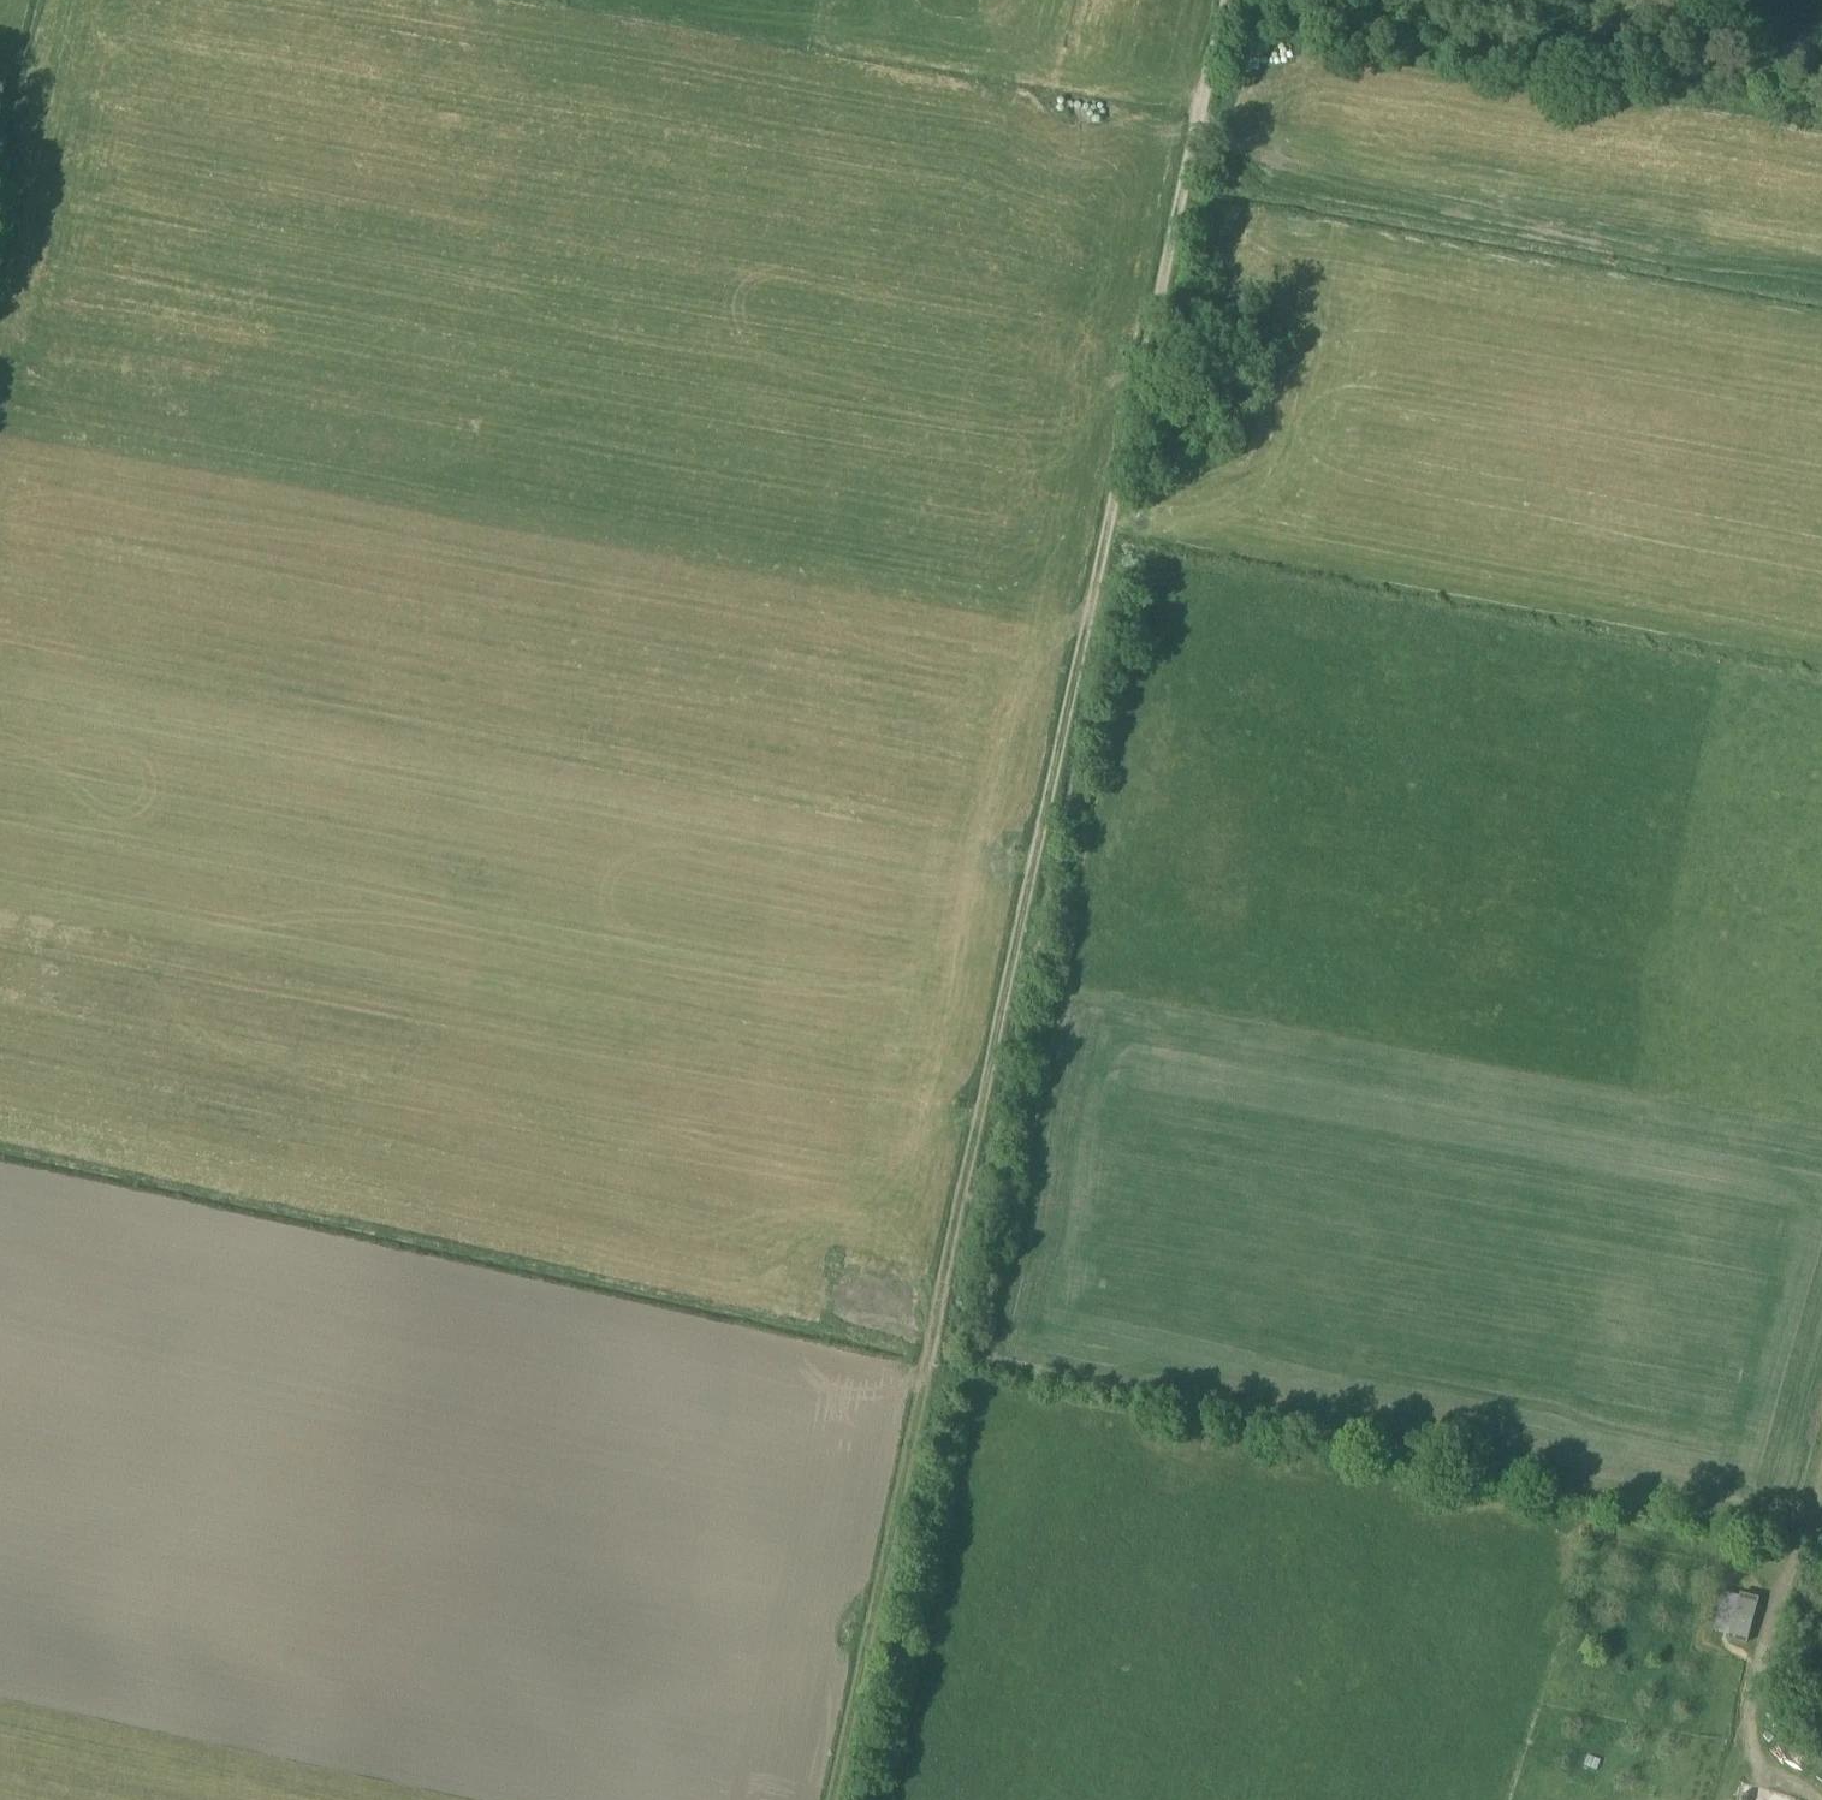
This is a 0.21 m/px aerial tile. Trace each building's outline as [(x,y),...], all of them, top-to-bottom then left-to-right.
[(1758,1597),(1740,1592),(1727,1637),(1745,1642),(1758,1597)] [(1760,1787),(1747,1785),(1745,1799),(1758,1799),(1760,1787)]
